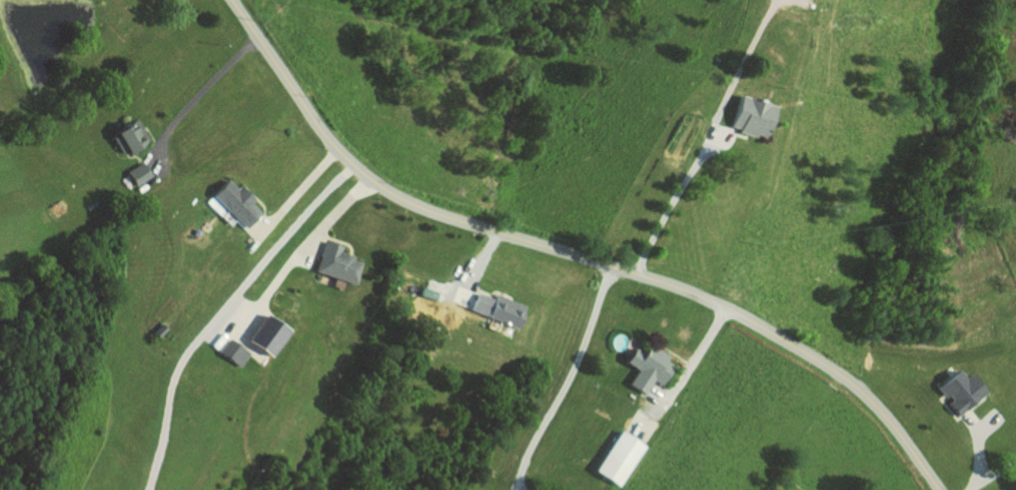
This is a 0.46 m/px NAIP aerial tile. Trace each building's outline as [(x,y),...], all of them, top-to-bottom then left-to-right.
[(731,125),(737,107),(771,119),(764,137),(755,134),(754,136),(738,130),(739,128),(731,125)] [(149,140),(129,155),(125,149),(121,152),(110,137),(134,120),(149,140)] [(141,162),(145,168),(150,175),(135,186),(126,172),(141,162)] [(261,213),(253,222),(246,229),(212,196),(227,180),(236,189),(240,185),(256,200),(252,205),(261,213)] [(327,240),(317,272),(356,285),(363,263),(354,260),(355,256),(341,251),(343,245),(327,240)] [(471,310),(474,300),(477,292),(494,299),(495,295),(526,307),(517,328),(471,310)] [(281,331),(263,357),(240,340),(258,315),(281,331)] [(245,351),(234,367),(213,352),(223,337),(245,351)] [(645,395),(654,380),(662,386),(675,365),(667,360),(670,355),(652,343),(635,368),(640,370),(630,385),(645,395)] [(947,417),(956,409),(975,392),(960,374),(954,379),(947,370),(927,387),(935,397),(938,395),(943,401),(938,405),(947,417)] [(645,446),(630,470),(608,456),(623,431),(635,439),(645,446)]
